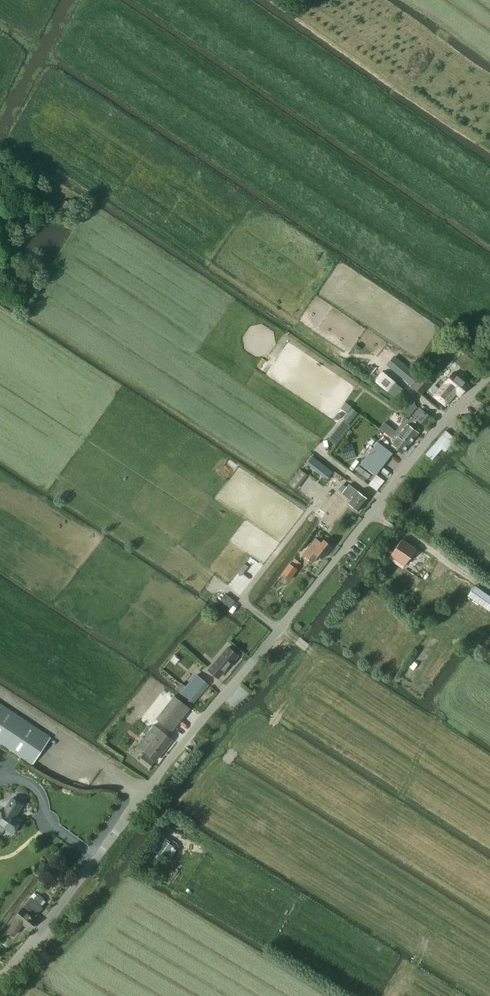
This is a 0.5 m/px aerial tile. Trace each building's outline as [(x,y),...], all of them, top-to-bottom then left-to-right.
[(64,201),(60,206),(66,210),(69,204),(64,201)] [(70,213),(75,206),(70,203),(69,204),(66,210),(70,213)] [(350,352),(365,327),(332,307),(328,315),(332,317),(328,324),(319,318),(312,329),(350,352)] [(394,356),(386,365),(411,386),(419,377),(394,356)] [(389,393),(397,399),(404,390),(397,384),(397,383),(383,372),(375,382),(389,393)] [(446,383),(435,396),(446,406),(457,393),(460,396),(469,385),(455,372),(445,383),(446,383)] [(422,395),(432,383),(422,375),(412,387),(422,395)] [(405,398),(398,407),(409,416),(416,407),(405,398)] [(351,408),(352,407),(345,402),(341,408),(347,413),(351,408)] [(345,418),(343,420),(349,424),(358,413),(351,408),(344,418),(345,418)] [(406,418),(396,431),(400,435),(399,436),(410,444),(419,433),(412,428),(417,421),(424,426),(431,417),(419,408),(412,417),(411,416),(409,420),(406,418)] [(328,439),(335,445),(350,426),(349,424),(343,420),(328,439)] [(385,422),(380,429),(381,430),(395,441),(392,446),(403,454),(410,444),(399,436),(400,435),(396,431),(386,424),(385,422)] [(446,431),(426,454),(432,460),(442,449),(443,450),(444,449),(446,450),(456,439),(446,431)] [(376,475),(392,454),(377,443),(361,464),(376,475)] [(315,458),(309,465),(327,479),(333,472),(315,458)] [(297,490),(308,475),(300,470),(289,484),(297,490)] [(376,475),(369,485),(376,491),(384,481),(376,475)] [(349,484),(342,494),(351,501),(348,504),(358,511),(368,499),(349,484)] [(334,493),(316,515),(328,525),(346,502),(334,493)] [(313,562),(318,556),(322,559),(332,546),(324,540),(321,543),(316,539),(303,555),(313,562)] [(402,539),(390,555),(405,565),(416,549),(402,539)] [(461,561),(458,565),(469,573),(472,568),(461,561)] [(290,564),(282,575),(289,580),(290,579),(296,570),(297,569),(290,564)] [(466,595),(489,611),(489,596),(474,584),(466,595)] [(225,594),(220,601),(228,607),(234,601),(225,594)] [(217,664),(210,672),(218,678),(238,655),(226,645),(221,651),(223,653),(215,663),(217,664)] [(181,679),(185,672),(180,669),(178,672),(176,670),(173,674),(181,679)] [(181,684),(176,690),(190,702),(206,683),(196,675),(186,687),(181,684)] [(171,732),(190,708),(174,696),(156,719),(171,732)] [(32,765),(50,737),(0,704),(0,744),(32,765)] [(145,751),(144,752),(155,761),(172,740),(153,725),(145,735),(148,737),(153,741),(145,751)] [(148,737),(141,747),(145,751),(153,741),(148,737)] [(148,770),(154,762),(144,754),(138,761),(148,770)] [(5,828),(13,833),(21,821),(15,817),(23,806),(13,799),(3,813),(0,811),(0,831),(2,833),(5,828)] [(166,856),(173,846),(165,840),(157,850),(166,856)] [(148,854),(142,863),(153,870),(159,862),(148,854)] [(17,919),(8,930),(14,935),(23,923),(29,928),(36,920),(34,918),(43,907),(39,904),(43,899),(37,894),(33,899),(31,897),(15,917),(17,919)]
